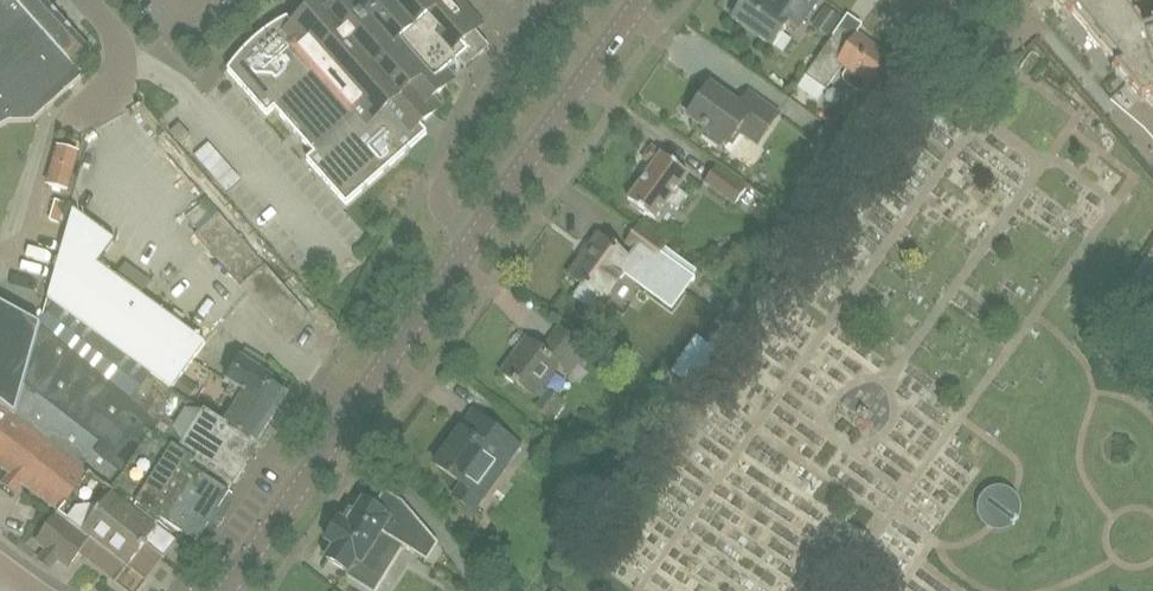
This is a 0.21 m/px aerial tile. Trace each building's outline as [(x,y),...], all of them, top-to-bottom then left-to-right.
[(8,123),(32,123),(40,116),(54,105),(71,90),(74,87),(84,77),(75,67),(90,53),(89,52),(43,0),(0,0),(0,128),(8,123)] [(228,71),(231,75),(267,116),(275,109),(314,154),(307,160),(347,205),(427,133),(420,125),(440,106),(433,98),(455,79),(447,71),(459,60),(466,68),(477,59),(490,48),(486,43),(470,26),(477,19),(460,0),(451,0),(449,2),(448,0),(342,0),(337,5),(333,0),(325,0),(287,34),(279,23),(270,29),(259,37),(250,45),(239,56),(231,67),(228,71)] [(773,47),(789,24),(797,30),(818,0),(775,0),(771,5),(763,0),(745,0),(743,2),(741,0),(738,0),(729,12),(734,15),(732,18),(744,27),(773,47)] [(1053,1),(1052,1),(1064,15),(1065,15),(1069,19),(1072,16),(1071,15),(1083,0),(1052,0),(1053,1)] [(1139,54),(1133,35),(1102,0),(1083,0),(1071,15),(1072,16),(1073,15),(1089,34),(1088,35),(1100,48),(1101,48),(1117,66),(1116,67),(1119,71),(1139,54)] [(1133,35),(1139,54),(1144,68),(1152,65),(1152,20),(1145,23),(1129,0),(1102,0),(1133,35)] [(826,7),(812,27),(828,38),(842,18),(826,7)] [(847,17),(835,34),(850,44),(856,35),(862,27),(847,17)] [(835,34),(805,76),(826,90),(843,66),(849,70),(844,77),(845,82),(859,92),(864,91),(869,84),(872,86),(891,59),(874,47),(856,35),(850,44),(835,34)] [(1144,68),(1139,54),(1119,71),(1116,67),(1112,70),(1116,74),(1116,75),(1127,89),(1128,88),(1141,103),(1147,101),(1151,106),(1152,107),(1152,65),(1144,68)] [(826,90),(805,76),(797,88),(817,103),(826,90)] [(688,116),(705,128),(701,133),(719,146),(723,140),(728,144),(739,130),(757,143),(778,114),(748,92),(738,106),(710,85),(688,116)] [(171,133),(173,135),(182,145),(192,137),(180,124),(171,133)] [(673,206),(678,210),(687,196),(677,189),(687,175),(651,149),(643,160),(653,168),(629,201),(632,203),(631,205),(646,216),(647,214),(660,223),(673,206)] [(58,150),(49,186),(68,190),(76,154),(58,150)] [(702,185),(733,208),(747,189),(716,166),(702,185)] [(60,223),(64,205),(64,204),(57,202),(52,222),(60,223)] [(194,235),(217,214),(207,202),(183,223),(194,235)] [(217,214),(194,235),(252,300),(289,342),(309,316),(217,214)] [(93,343),(171,401),(208,349),(94,267),(111,245),(100,238),(91,231),(82,224),(72,218),(46,308),(93,343)] [(592,307),(599,298),(601,299),(607,291),(611,294),(621,280),(617,277),(622,270),(655,293),(672,306),(691,279),(694,281),(696,278),(693,276),(697,271),(666,249),(639,229),(629,243),(637,249),(644,254),(640,259),(634,254),(629,260),(601,239),(588,257),(572,279),(583,287),(577,296),(592,307)] [(718,319),(737,332),(752,311),(734,298),(720,317),(718,319)] [(233,487),(196,464),(199,459),(173,442),(156,431),(158,427),(129,400),(40,324),(39,329),(0,306),(0,405),(155,525),(160,519),(198,542),(233,487)] [(185,401),(171,401),(93,343),(46,308),(40,324),(129,400),(158,427),(156,431),(173,442),(199,459),(196,464),(233,487),(258,448),(255,446),(224,426),(185,401)] [(553,395),(542,387),(566,354),(577,362),(587,348),(560,328),(543,352),(527,340),(502,376),(517,387),(518,385),(542,402),(537,409),(552,419),(564,403),(553,395)] [(719,352),(698,337),(674,373),(695,387),(719,352)] [(256,412),(271,421),(278,409),(281,411),(287,402),(284,400),(286,396),(269,385),(272,380),(241,360),(229,380),(247,391),(245,393),(257,401),(259,406),(256,412)] [(263,432),(271,421),(256,412),(259,406),(257,401),(245,393),(247,391),(229,380),(226,384),(232,388),(227,396),(235,401),(236,399),(240,402),(224,426),(255,446),(257,442),(260,444),(266,434),(263,432)] [(0,405),(0,466),(10,474),(3,483),(17,493),(23,484),(60,512),(36,542),(47,550),(39,561),(50,569),(58,559),(68,567),(80,551),(117,579),(115,583),(116,584),(117,582),(130,590),(137,590),(144,581),(146,582),(147,580),(143,578),(159,555),(163,558),(176,541),(155,525),(0,405)] [(463,429),(461,431),(436,467),(460,484),(463,486),(454,499),(481,518),(482,517),(480,515),(474,511),(483,499),(507,465),(520,447),(489,425),(473,414),(463,429)] [(404,547),(427,562),(438,545),(403,502),(385,491),(374,508),(362,501),(354,515),(351,512),(345,522),(341,520),(327,543),(334,547),(327,559),(350,573),(357,562),(362,565),(363,564),(373,570),(392,540),(404,547)] [(999,527),(997,527),(997,528),(999,528),(1001,528),(1003,528),(1005,527),(1007,527),(1009,526),(1010,525),(1012,524),(1014,525),(1015,524),(1014,523),(1017,519),(1018,519),(1019,518),(1017,516),(1018,514),(1018,512),(1018,510),(1018,508),(1018,506),(1018,504),(1017,503),(1017,501),(1016,501),(1016,503),(1017,505),(1017,508),(1017,510),(1010,506),(1010,504),(1010,502),(1009,499),(1008,497),(1006,496),(1004,494),(1002,493),(1000,492),(998,491),(995,491),(993,491),(990,492),(988,493),(986,494),(984,496),(983,497),(982,499),(981,502),(980,504),(980,506),(980,509),(981,511),(982,513),(983,515),(984,517),(986,519),(988,520),(990,521),(993,521),(995,522),(998,521),(1000,521),(1005,526),(1003,527),(1001,527),(999,527)] [(357,562),(350,573),(377,590),(404,547),(392,540),(373,570),(363,564),(362,565),(357,562)]
